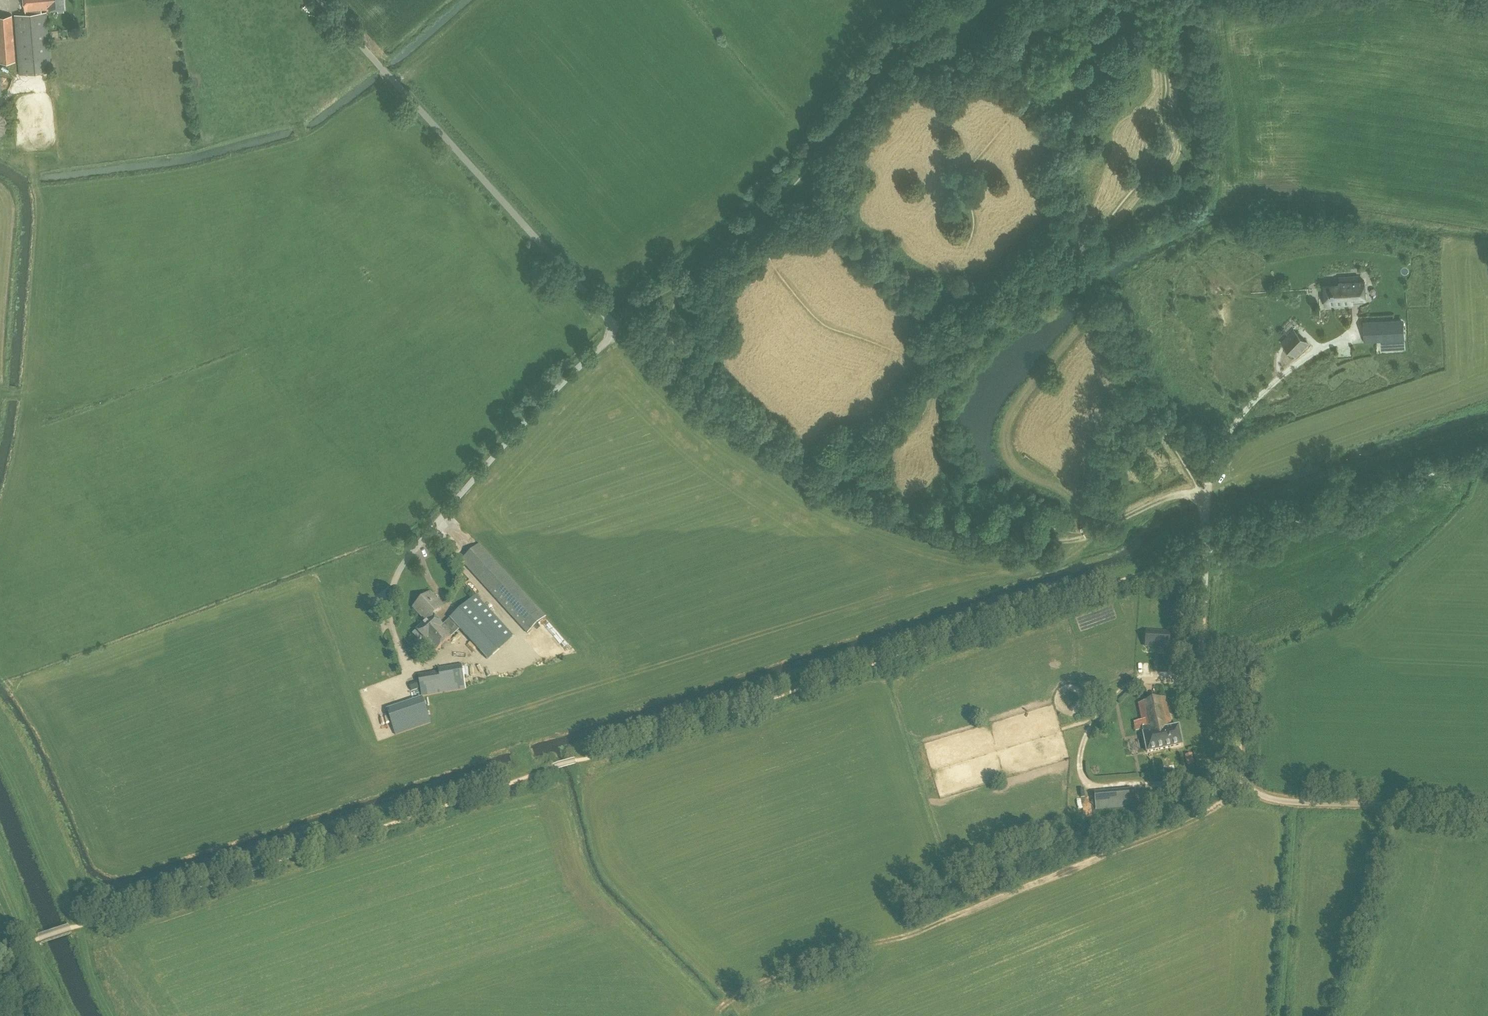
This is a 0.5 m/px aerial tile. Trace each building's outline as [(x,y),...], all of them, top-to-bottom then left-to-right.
[(25,10),(26,13),(14,14),(19,74),(52,71),(47,11),(42,11),(42,9),(49,8),(64,7),(64,0),(24,0),(25,10)] [(16,61),(12,14),(0,15),(0,62),(16,61)] [(1365,280),(1359,280),(1352,281),(1351,276),(1340,277),(1340,283),(1325,284),(1326,305),(1353,303),(1353,299),(1366,298),(1365,280)] [(1379,317),(1380,333),(1403,332),(1403,316),(1387,317),(1379,317)] [(1292,339),(1300,352),(1313,343),(1304,331),(1292,339)] [(527,634),(537,625),(546,617),(484,549),(480,544),(460,561),(465,566),(527,634)] [(443,626),(433,616),(443,607),(430,592),(412,608),(425,622),(416,631),(413,634),(418,640),(422,637),(426,641),(423,644),(432,654),(458,630),(449,620),(443,626)] [(468,603),(449,620),(458,630),(485,659),(504,642),(512,635),(476,595),(468,603)] [(1168,648),(1169,633),(1146,632),(1145,646),(1168,648)] [(421,697),(465,689),(466,689),(465,685),(462,663),(437,667),(438,670),(417,674),(421,697)] [(395,736),(431,723),(422,697),(386,709),(395,736)] [(1135,732),(1142,730),(1146,751),(1181,744),(1177,726),(1171,727),(1165,698),(1138,704),(1141,721),(1133,722),(1135,732)] [(1095,811),(1136,807),(1134,790),(1093,793),(1095,811)]
